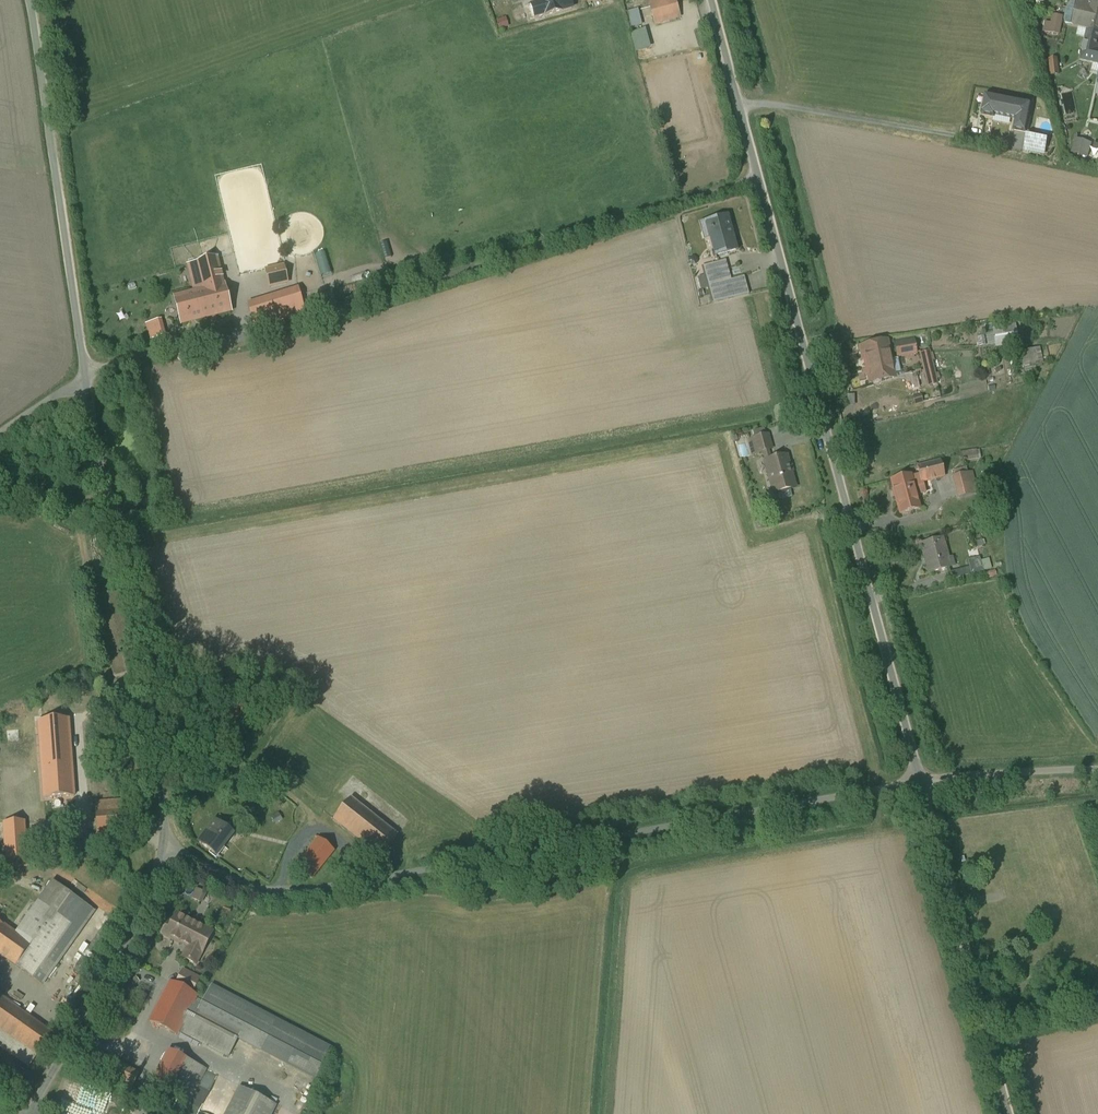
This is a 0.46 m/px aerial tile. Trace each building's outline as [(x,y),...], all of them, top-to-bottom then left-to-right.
[(542,4),(531,7),(535,19),(563,11),(560,0),(541,0),(542,4)] [(578,0),(572,0),(568,5),(574,10),(580,2),(578,0)] [(649,3),(655,24),(680,17),(675,0),(661,0),(649,3)] [(1079,2),(1073,27),(1088,30),(1097,32),(1097,4),(1094,3),(1093,5),(1079,2)] [(634,11),(628,12),(633,29),(639,27),(634,11)] [(1044,32),(1059,34),(1062,17),(1053,15),(1052,24),(1045,23),(1044,32)] [(1097,45),(1097,32),(1088,30),(1081,60),(1097,63),(1097,50),(1097,45)] [(646,50),(641,31),(630,34),(635,53),(646,50)] [(1031,106),(987,97),(984,112),(987,113),(987,116),(995,118),(996,115),(1018,120),(1016,130),(1026,132),(1031,106)] [(1093,144),(1079,140),(1074,156),(1090,159),(1093,144)] [(1048,145),(1029,142),(1028,151),(1046,154),(1048,145)] [(732,216),(702,224),(706,242),(714,240),(718,257),(741,251),(732,216)] [(217,258),(189,265),(195,293),(201,318),(230,311),(217,258)] [(726,261),(704,267),(714,305),(749,295),(744,277),(731,281),(726,261)] [(283,267),(266,271),(270,287),(287,283),(283,267)] [(298,288),(248,303),(256,328),(305,313),(298,288)] [(195,293),(174,298),(181,323),(201,318),(195,293)] [(1015,329),(992,333),(996,348),(1019,344),(1015,329)] [(893,340),(862,346),(870,386),(901,379),(893,340)] [(917,343),(898,346),(900,359),(919,356),(917,343)] [(932,353),(922,356),(929,386),(939,383),(932,353)] [(63,412),(58,415),(61,421),(66,417),(63,412)] [(777,460),(771,435),(750,440),(754,457),(764,455),(766,463),(777,460)] [(977,450),(960,453),(961,462),(978,459),(977,450)] [(798,490),(790,457),(777,460),(766,463),(774,496),(798,490)] [(919,475),(921,483),(922,483),(945,477),(940,461),(917,467),(919,475)] [(910,476),(891,482),(900,515),(919,509),(916,496),(925,494),(922,483),(921,483),(919,475),(911,477),(910,476)] [(953,480),(958,498),(974,494),(970,475),(953,480)] [(943,537),(918,545),(927,574),(955,566),(952,557),(949,558),(943,537)] [(138,672),(120,591),(96,597),(114,677),(138,672)] [(69,719),(39,721),(42,759),(72,757),(69,719)] [(72,757),(42,759),(43,778),(1,780),(6,861),(28,859),(24,799),(74,796),(72,757)] [(397,835),(351,798),(334,819),(380,857),(397,835)] [(131,807),(96,809),(98,833),(132,831),(131,807)] [(236,834),(216,820),(200,844),(220,857),(236,834)] [(319,838),(297,866),(312,878),(334,851),(319,838)] [(84,904),(53,882),(39,902),(70,924),(84,904)] [(16,934),(2,923),(0,926),(0,955),(32,977),(54,945),(70,924),(39,902),(16,934)] [(70,924),(54,945),(65,953),(95,911),(84,904),(70,924)] [(213,933),(177,914),(173,923),(169,921),(162,934),(173,939),(174,937),(178,939),(179,941),(190,947),(189,950),(188,949),(183,958),(195,964),(201,953),(202,953),(213,933)] [(54,945),(32,977),(42,984),(65,953),(54,945)] [(199,979),(183,971),(176,984),(192,993),(199,979)] [(171,981),(150,1022),(177,1035),(179,1031),(195,999),(197,996),(197,995),(192,993),(176,984),(171,981)] [(277,1020),(212,987),(203,1003),(245,1025),(239,1036),(262,1048),(277,1020)] [(204,996),(198,993),(197,996),(195,999),(201,1002),(204,996)] [(0,997),(0,1046),(29,1066),(53,1033),(0,997)] [(201,1002),(195,999),(179,1031),(228,1057),(239,1036),(245,1025),(203,1003),(201,1002)] [(331,1049),(277,1020),(262,1048),(316,1077),(331,1049)] [(140,1074),(93,1049),(85,1064),(86,1065),(132,1089),(140,1074)] [(188,1060),(169,1050),(153,1081),(172,1091),(188,1060)] [(188,1060),(172,1091),(191,1101),(207,1070),(188,1060)] [(240,1087),(226,1113),(271,1113),(276,1105),(240,1087)]
